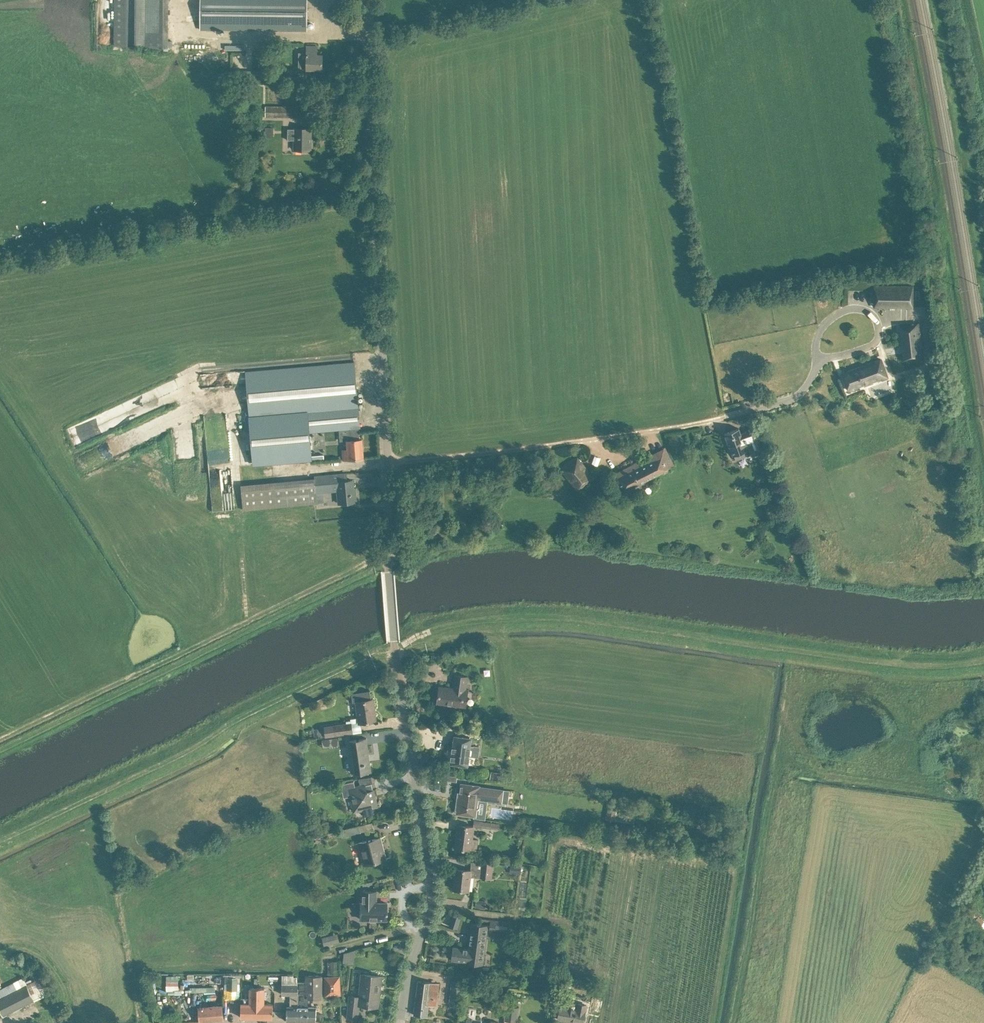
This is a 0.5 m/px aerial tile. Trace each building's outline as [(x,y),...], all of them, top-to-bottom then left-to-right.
[(125,47),(126,0),(114,0),(113,46),(125,47)] [(168,47),(169,0),(135,0),(135,46),(168,47)] [(307,30),(307,0),(200,0),(200,28),(307,30)] [(299,58),(298,69),(306,69),(312,69),(322,69),(322,54),(317,54),(317,46),(307,45),(306,45),(306,52),(306,58),(299,58)] [(265,116),(306,116),(306,106),(265,106),(265,116)] [(294,139),(294,149),(310,149),(310,128),(288,128),(288,139),(294,139)] [(874,307),(913,307),(913,285),(874,284),(874,307)] [(899,324),(903,359),(924,357),(920,321),(899,324)] [(328,344),(328,352),(348,352),(348,344),(328,344)] [(842,373),(848,390),(887,376),(880,358),(842,373)] [(310,431),(339,429),(340,441),(347,440),(348,449),(343,449),(344,459),(363,458),(362,439),(360,439),(359,427),(354,361),(245,372),(253,462),(312,458),(312,456),(310,431)] [(742,436),(741,433),(739,428),(724,433),(729,446),(730,447),(733,455),(734,455),(735,458),(736,460),(745,456),(744,452),(747,450),(746,447),(749,446),(752,455),(761,452),(760,451),(763,450),(759,439),(755,427),(746,430),(746,431),(747,434),(742,436)] [(645,458),(615,473),(620,482),(624,491),(674,466),(673,462),(668,453),(648,463),(645,458)] [(561,469),(578,491),(594,478),(577,456),(561,469)] [(346,480),(346,473),(314,476),(314,478),(313,478),(315,492),(316,492),(337,490),(339,503),(356,501),(355,492),(354,492),(352,480),(346,480)] [(784,532),(784,530),(785,530),(781,518),(775,520),(778,531),(780,531),(781,534),(784,532)] [(437,703),(447,704),(465,706),(468,689),(466,689),(466,686),(468,676),(454,674),(453,682),(454,682),(454,687),(440,686),(437,703)] [(351,720),(347,720),(347,722),(351,722),(351,723),(359,722),(361,722),(366,721),(376,720),(373,698),(371,699),(370,690),(351,693),(353,702),(356,701),(357,711),(358,717),(351,718),(351,720)] [(347,722),(324,726),(325,728),(326,736),(352,732),(351,723),(351,722),(347,722)] [(473,744),(474,738),(471,737),(464,736),(454,735),(453,745),(449,745),(448,751),(452,752),(450,763),(460,764),(467,765),(469,755),(478,756),(480,745),(473,744)] [(329,739),(318,741),(319,750),(345,746),(344,738),(329,740),(329,739)] [(366,738),(349,740),(354,773),(371,770),(366,738)] [(363,809),(365,815),(374,813),(373,809),(372,807),(377,806),(371,783),(355,787),(354,781),(340,784),(343,797),(351,795),(354,811),(363,809)] [(480,785),(461,783),(458,801),(456,801),(455,810),(457,810),(457,813),(475,815),(478,798),(501,801),(503,790),(479,786),(480,785)] [(614,820),(616,812),(618,804),(608,803),(605,819),(614,820)] [(616,812),(614,820),(631,823),(632,816),(616,812)] [(475,820),(474,826),(491,828),(492,822),(475,820)] [(455,848),(465,849),(476,851),(478,838),(472,838),(473,826),(458,824),(455,848)] [(342,829),(343,836),(359,832),(358,825),(342,829)] [(380,837),(358,843),(364,864),(376,861),(386,858),(384,851),(385,851),(383,844),(382,844),(380,837)] [(453,889),(468,890),(470,876),(491,878),(492,864),(481,862),(480,871),(455,868),(453,889)] [(376,902),(376,897),(376,890),(362,890),(362,902),(360,902),(360,918),(365,918),(387,919),(387,914),(387,913),(388,913),(388,911),(387,911),(387,903),(376,902)] [(963,914),(969,919),(975,913),(973,911),(973,910),(969,907),(963,914)] [(449,926),(457,928),(461,915),(453,913),(449,926)] [(983,935),(983,920),(978,915),(971,923),(983,935)] [(513,922),(490,919),(490,922),(489,924),(471,922),(470,930),(468,948),(453,946),(451,959),(461,961),(483,964),(485,964),(486,955),(484,955),(487,935),(506,938),(506,934),(512,935),(513,922)] [(327,961),(327,974),(340,974),(339,961),(327,961)] [(347,1017),(357,1018),(359,1004),(378,1006),(381,976),(361,974),(359,996),(350,995),(347,1017)] [(3,1016),(54,990),(46,975),(0,998),(0,1011),(3,1016)] [(225,995),(239,995),(239,975),(225,975),(225,995)] [(298,984),(297,1021),(316,1021),(316,1007),(308,1006),(308,998),(321,998),(322,976),(306,975),(306,982),(298,982),(298,984)] [(556,993),(559,978),(559,976),(550,975),(547,991),(556,993)] [(325,977),(326,994),(339,993),(339,976),(325,977)] [(414,1014),(427,1016),(428,1005),(436,1005),(439,983),(418,980),(414,1014)] [(449,1002),(460,1004),(463,982),(452,980),(449,1002)] [(286,1021),(297,1021),(298,984),(282,984),(282,994),(290,994),(290,1006),(287,1006),(286,1021)] [(249,1002),(241,1001),(241,1016),(256,1017),(257,987),(249,986),(249,1002)] [(257,987),(256,1017),(272,1017),(273,1002),(264,1002),(265,987),(257,987)] [(581,1022),(582,1022),(586,1005),(562,1000),(561,1006),(560,1006),(558,1019),(581,1022)] [(198,1007),(198,1011),(199,1021),(223,1019),(222,1005),(198,1007)] [(507,1005),(505,1020),(517,1021),(519,1006),(507,1005)]
